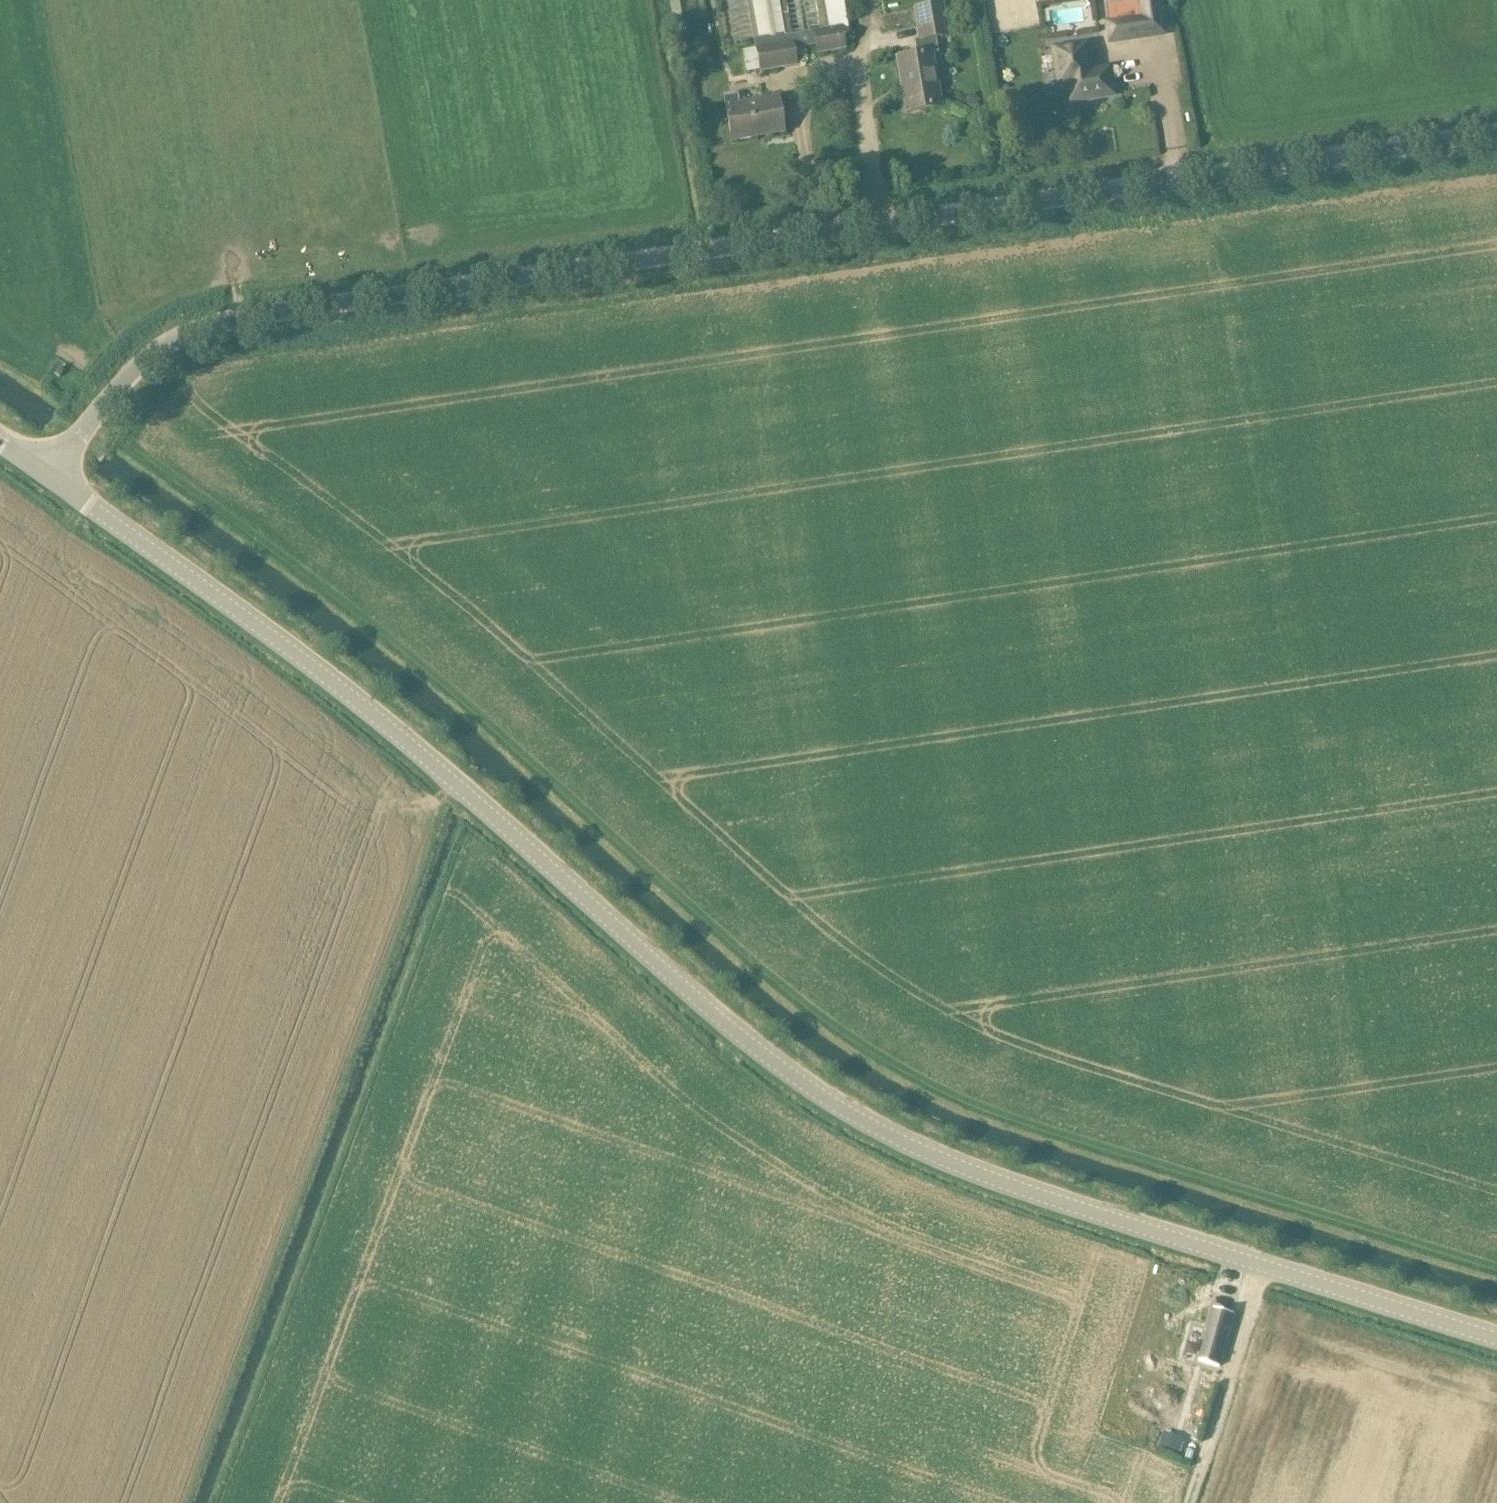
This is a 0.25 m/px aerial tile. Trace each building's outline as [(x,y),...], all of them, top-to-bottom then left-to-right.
[(820,30),(812,31),(792,35),(786,0),(746,0),(755,48),(754,48),(759,73),(797,66),(794,50),(815,46),(817,55),(846,49),(844,36),(849,35),(843,0),(815,0),(820,30)] [(1114,41),(1167,33),(1162,0),(1149,0),(1107,6),(1114,41)] [(914,41),(917,55),(896,58),(900,80),(904,80),(910,113),(942,107),(933,54),(939,53),(936,39),(949,37),(944,3),(913,8),(917,40),(914,41)] [(1110,69),(1093,72),(1089,44),(1056,49),(1061,86),(1072,84),(1075,101),(1114,94),(1110,69)] [(981,102),(973,96),(967,104),(975,110),(981,102)] [(725,99),(732,142),(785,133),(779,97),(738,104),(737,97),(725,99)] [(1209,1307),(1214,1309),(1199,1360),(1220,1366),(1235,1314),(1230,1312),(1234,1299),(1213,1293),(1209,1307)] [(1184,1439),(1164,1433),(1160,1446),(1179,1453),(1184,1439)]
